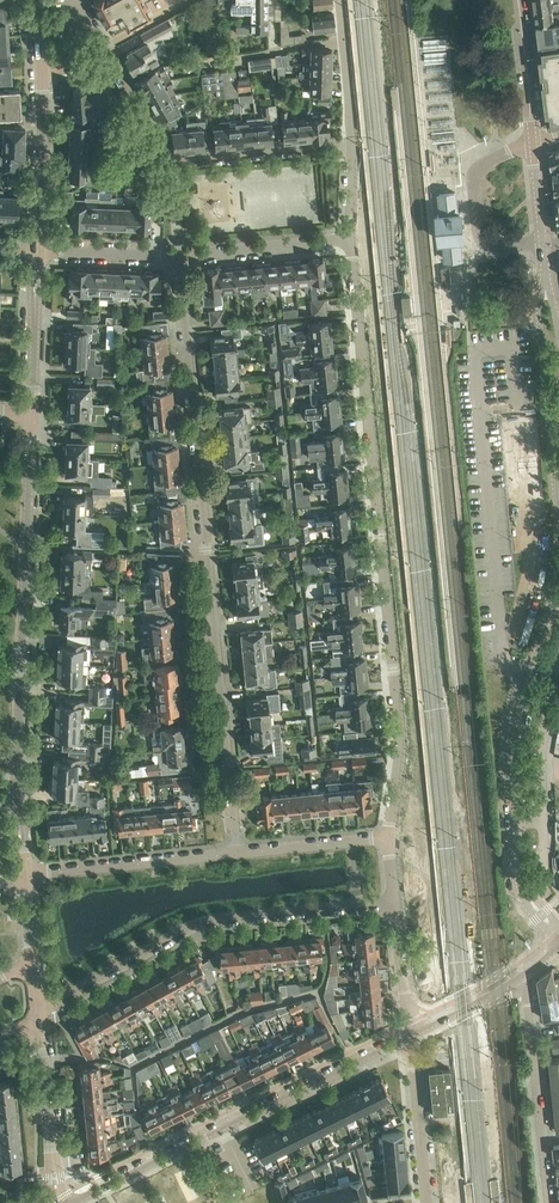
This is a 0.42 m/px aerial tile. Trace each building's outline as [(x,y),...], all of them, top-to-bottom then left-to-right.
[(93,0),(106,25),(107,24),(117,19),(116,17),(117,16),(120,22),(123,20),(128,28),(151,16),(146,7),(148,5),(145,1),(146,0),(94,0),(93,0)] [(268,19),(267,0),(251,1),(233,1),(230,1),(230,12),(251,11),(251,14),(251,19),(268,19)] [(286,9),(286,0),(279,0),(280,10),(280,19),(287,18),(286,9)] [(302,1),(302,3),(312,2),(313,9),(320,8),(332,7),(332,0),(302,0),(302,1)] [(535,13),(552,10),(558,9),(558,0),(533,0),(535,13)] [(553,15),(552,10),(535,13),(537,27),(558,24),(558,22),(558,14),(553,15)] [(335,30),(334,27),(335,26),(335,23),(334,22),(333,13),(296,17),(296,22),(300,22),(301,26),(312,25),(313,32),(335,30)] [(168,18),(141,33),(145,40),(172,26),(168,18)] [(287,18),(280,19),(280,45),(294,43),(307,41),(306,33),(294,35),(289,35),(287,18)] [(268,32),(268,19),(251,19),(251,26),(236,26),(236,32),(268,32)] [(558,22),(558,24),(537,27),(539,46),(558,44),(558,22)] [(8,36),(0,36),(0,52),(9,51),(8,36)] [(128,57),(124,59),(132,73),(143,67),(148,64),(143,56),(151,51),(148,46),(147,42),(137,48),(126,54),(128,57)] [(539,47),(541,62),(546,61),(547,72),(542,73),(549,128),(558,124),(558,45),(539,47)] [(331,49),(302,48),(301,54),(311,55),(311,63),(332,64),(333,57),(331,56),(331,49)] [(9,51),(0,52),(0,67),(10,66),(9,51)] [(271,57),(248,60),(249,71),(262,70),(272,68),(271,57)] [(199,67),(198,60),(186,62),(187,68),(199,67)] [(299,70),(299,77),(330,78),(330,71),(332,71),(332,64),(311,63),(303,63),(303,70),(299,70)] [(10,66),(0,67),(0,83),(11,82),(10,66)] [(163,66),(137,80),(137,81),(136,81),(144,93),(170,79),(170,78),(167,71),(166,71),(163,66)] [(238,77),(237,77),(239,91),(251,89),(250,76),(247,76),(246,68),(238,69),(238,77)] [(235,69),(222,71),(223,88),(224,97),(238,96),(237,91),(239,91),(237,77),(236,77),(235,69)] [(222,71),(201,73),(201,74),(203,90),(223,88),(222,71)] [(330,96),(330,91),(331,91),(332,84),(330,84),(330,78),(299,77),(291,77),(291,82),(299,82),(310,82),(310,90),(302,90),(302,96),(310,96),(310,94),(318,95),(318,91),(319,91),(319,96),(330,96)] [(175,92),(171,85),(173,84),(170,79),(144,93),(144,94),(151,107),(175,94),(174,93),(175,92)] [(68,174),(68,178),(88,179),(88,174),(95,174),(96,164),(88,164),(89,144),(92,144),(94,118),(93,115),(99,115),(99,116),(110,115),(110,108),(118,103),(108,84),(88,86),(88,87),(73,88),(74,98),(71,98),(70,125),(69,125),(69,131),(68,131),(68,133),(70,133),(68,167),(70,167),(70,175),(68,174)] [(21,114),(19,87),(0,88),(0,116),(21,114)] [(181,114),(179,109),(176,104),(179,102),(175,94),(151,107),(158,120),(160,119),(164,125),(174,119),(173,118),(181,114)] [(272,142),(271,130),(271,122),(277,122),(275,104),(261,105),(263,117),(255,117),(256,124),(258,145),(265,145),(266,143),(272,142)] [(305,120),(296,121),(298,141),(305,141),(307,139),(312,138),(310,119),(310,112),(309,109),(304,110),(305,120)] [(318,111),(310,111),(310,112),(310,119),(312,138),(312,139),(314,139),(316,140),(320,139),(322,138),(327,137),(327,134),(329,134),(328,124),(330,124),(330,110),(331,110),(331,109),(318,110),(318,111)] [(298,141),(296,121),(288,122),(287,111),(281,112),(284,141),(290,141),(292,142),(298,141)] [(251,146),(258,145),(256,124),(255,117),(246,118),(247,122),(242,122),(244,145),(249,145),(251,146)] [(174,152),(181,151),(183,153),(189,152),(187,130),(177,131),(174,126),(177,124),(174,119),(164,125),(168,133),(169,139),(173,139),(174,152)] [(236,120),(227,121),(230,148),(237,148),(238,146),(244,145),(242,122),(241,119),(236,120)] [(197,150),(204,149),(203,135),(205,135),(203,120),(186,122),(187,130),(189,152),(196,152),(197,150)] [(215,148),(222,147),(224,149),(230,148),(227,121),(219,122),(220,125),(213,126),(215,148)] [(24,128),(0,127),(0,140),(24,141),(24,128)] [(21,162),(23,162),(24,141),(0,140),(0,169),(20,170),(21,162)] [(20,176),(8,176),(7,183),(20,184),(20,176)] [(3,217),(3,221),(20,222),(21,208),(17,208),(18,197),(20,197),(4,196),(2,196),(3,190),(0,189),(0,217),(3,217)] [(64,210),(71,210),(72,198),(72,190),(65,190),(64,210)] [(464,238),(461,212),(457,212),(455,193),(439,194),(441,214),(438,214),(440,240),(444,240),(446,260),(462,258),(460,238),(464,238)] [(86,198),(85,225),(90,225),(90,227),(96,227),(96,226),(97,226),(98,198),(99,198),(99,197),(85,196),(85,198),(86,198)] [(111,199),(110,226),(123,227),(124,204),(123,204),(116,203),(116,196),(111,196),(111,198),(111,199)] [(84,227),(86,198),(85,198),(72,198),(71,210),(71,225),(74,225),(74,226),(84,227)] [(98,198),(97,226),(99,226),(99,228),(105,228),(105,226),(110,226),(111,199),(111,198),(99,198),(98,198)] [(137,229),(146,230),(146,228),(149,228),(150,213),(150,198),(136,198),(136,201),(137,201),(136,227),(137,227),(137,229)] [(124,204),(123,227),(129,227),(136,227),(137,201),(136,201),(123,201),(123,204),(124,204)] [(309,261),(308,261),(310,291),(312,301),(318,300),(316,285),(325,284),(324,280),(328,280),(327,272),(324,272),(323,258),(309,260),(309,261)] [(300,260),(293,261),(295,286),(304,285),(305,292),(310,291),(308,261),(300,262),(300,260)] [(285,264),(278,264),(281,294),(287,293),(286,287),(295,286),(293,261),(285,262),(285,264)] [(281,294),(278,264),(271,265),(270,263),(263,264),(265,286),(274,285),(275,294),(281,294)] [(251,297),(252,302),(258,301),(258,296),(266,295),(265,286),(263,264),(256,265),(256,267),(248,267),(251,297)] [(251,297),(248,267),(241,268),(241,266),(233,267),(236,289),(245,288),(246,297),(251,297)] [(222,300),(227,299),(226,290),(236,289),(233,267),(226,268),(226,270),(219,270),(222,300)] [(85,270),(84,270),(83,269),(78,269),(76,270),(71,270),(70,273),(69,273),(68,299),(76,300),(76,297),(84,298),(85,270)] [(93,269),(91,271),(86,271),(86,270),(85,270),(84,298),(84,300),(90,300),(91,291),(99,292),(100,270),(93,269)] [(217,269),(203,270),(203,272),(201,272),(204,305),(215,304),(216,310),(209,311),(209,317),(223,316),(222,300),(219,270),(218,270),(217,269)] [(99,292),(99,298),(108,298),(108,301),(113,301),(114,272),(109,272),(107,270),(100,270),(99,292)] [(114,272),(113,301),(119,301),(119,299),(119,298),(128,299),(128,293),(129,271),(129,270),(122,270),(120,272),(114,272)] [(143,273),(138,273),(136,271),(129,271),(128,293),(138,293),(137,302),(142,302),(143,294),(143,273)] [(146,271),(145,273),(143,273),(143,294),(152,294),(152,303),(159,303),(160,277),(158,277),(158,273),(153,273),(151,272),(146,271)] [(337,291),(331,291),(332,294),(340,293),(339,283),(337,283),(337,291)] [(318,300),(312,301),(312,307),(325,306),(324,299),(318,300)] [(222,300),(223,316),(209,317),(210,324),(224,323),(222,303),(222,300)] [(313,314),(326,313),(325,306),(312,307),(313,314)] [(291,309),(283,310),(283,317),(298,316),(298,308),(291,309)] [(155,318),(167,317),(167,310),(154,311),(155,318)] [(330,334),(329,320),(308,322),(309,329),(279,332),(280,340),(289,339),(289,338),(311,336),(310,335),(317,334),(317,336),(324,336),(324,334),(330,334)] [(65,333),(64,338),(66,339),(66,346),(89,347),(89,341),(87,341),(87,332),(92,332),(93,323),(73,322),(72,330),(67,330),(67,332),(65,333)] [(166,351),(165,334),(168,334),(167,322),(140,325),(141,337),(143,337),(145,353),(166,351)] [(275,330),(274,323),(260,325),(261,332),(274,330),(275,330)] [(113,335),(113,324),(99,324),(99,331),(105,331),(105,335),(113,335)] [(221,335),(210,337),(212,352),(214,352),(244,349),(244,348),(237,348),(236,340),(233,340),(233,337),(241,336),(240,326),(221,328),(221,335)] [(290,345),(310,343),(311,351),(332,349),(330,334),(324,334),(324,336),(317,336),(317,334),(310,335),(311,336),(289,338),(289,339),(290,345)] [(269,351),(273,356),(277,356),(277,351),(276,345),(267,346),(268,351),(269,351)] [(66,346),(65,363),(67,363),(68,365),(72,365),(73,363),(85,364),(85,374),(102,375),(102,362),(95,362),(95,348),(89,347),(66,346)] [(281,359),(293,357),(301,357),(300,348),(281,350),(282,358),(281,358),(281,359)] [(244,349),(214,352),(214,356),(212,357),(213,366),(238,363),(238,355),(244,354),(244,349)] [(144,369),(136,370),(137,382),(145,381),(173,378),(172,366),(168,367),(166,351),(145,353),(146,369),(144,369)] [(334,372),(334,367),(335,367),(334,358),(314,360),(315,367),(300,368),(301,375),(334,372)] [(217,380),(240,377),(238,363),(213,366),(214,375),(216,375),(217,380)] [(334,372),(301,375),(302,381),(310,380),(311,392),(334,390),(333,385),(337,385),(336,376),(335,376),(334,372)] [(240,377),(217,380),(214,380),(216,395),(239,393),(238,387),(241,387),(240,377)] [(173,378),(145,381),(146,392),(148,392),(150,408),(172,406),(170,390),(174,390),(173,378)] [(294,384),(285,385),(286,395),(296,394),(294,384)] [(67,389),(67,394),(69,395),(69,402),(91,403),(92,397),(90,397),(90,386),(81,386),(69,385),(69,388),(67,389)] [(280,386),(266,387),(267,397),(281,396),(280,386)] [(304,411),(300,412),(338,408),(337,404),(339,404),(338,395),(334,395),(334,390),(309,392),(310,403),(304,404),(304,411)] [(281,396),(267,397),(268,405),(282,403),(281,396)] [(69,402),(68,418),(69,419),(70,420),(75,421),(76,419),(89,419),(94,420),(94,413),(103,413),(103,404),(91,403),(69,402)] [(177,422),(173,422),(172,406),(150,408),(152,424),(150,424),(151,436),(178,434),(177,422)] [(250,406),(231,408),(220,409),(221,424),(252,421),(250,406)] [(338,408),(300,412),(300,419),(305,418),(312,418),(314,430),(336,428),(335,422),(341,421),(340,413),(338,413),(338,408)] [(112,429),(113,422),(95,421),(95,428),(112,429)] [(243,437),(249,436),(248,422),(252,421),(221,424),(222,430),(220,430),(221,439),(243,437)] [(113,422),(112,429),(122,430),(122,422),(113,422)] [(65,444),(65,449),(66,451),(66,457),(99,459),(99,458),(90,458),(90,452),(87,452),(88,442),(83,442),(84,432),(71,431),(71,441),(67,441),(67,443),(65,444)] [(289,433),(291,450),(301,449),(308,448),(341,445),(340,432),(321,434),(322,440),(301,442),(300,432),(304,431),(289,433)] [(112,441),(112,434),(95,433),(94,440),(112,441)] [(179,445),(178,434),(151,436),(152,448),(154,448),(155,464),(177,462),(176,446),(179,445)] [(243,437),(221,439),(222,448),(223,448),(224,453),(255,450),(251,450),(249,436),(243,437)] [(341,445),(308,448),(309,455),(309,458),(317,457),(318,466),(338,464),(338,459),(344,458),(343,449),(342,450),(341,445)] [(255,450),(224,453),(225,468),(237,467),(248,466),(251,465),(251,468),(264,467),(263,458),(260,458),(259,450),(255,450)] [(111,485),(112,476),(98,475),(99,459),(66,457),(65,474),(67,474),(68,476),(72,476),(73,474),(85,475),(85,479),(91,479),(91,484),(111,485)] [(183,478),(179,478),(177,462),(155,464),(157,480),(155,480),(156,492),(184,489),(183,478)] [(288,462),(274,463),(275,471),(289,469),(288,462)] [(320,479),(311,480),(312,486),(345,483),(345,478),(346,478),(345,469),(339,470),(338,464),(318,466),(320,479)] [(289,469),(275,471),(275,477),(281,477),(283,486),(282,486),(282,492),(291,491),(290,485),(288,476),(289,476),(289,469)] [(247,480),(236,481),(224,482),(226,498),(228,497),(258,494),(257,476),(247,477),(247,480)] [(345,483),(312,486),(312,493),(328,491),(328,498),(348,496),(347,487),(346,487),(345,483)] [(302,487),(294,488),(296,506),(310,505),(309,493),(303,494),(302,487)] [(109,489),(93,488),(93,496),(109,496),(109,489)] [(185,501),(184,489),(156,492),(157,504),(159,504),(161,519),(156,520),(153,520),(153,521),(153,522),(183,519),(181,502),(185,501)] [(284,506),(292,505),(291,496),(291,491),(282,492),(282,497),(283,497),(284,506)] [(228,512),(260,508),(255,509),(254,508),(254,500),(259,499),(258,494),(228,497),(229,502),(227,502),(228,512)] [(64,513),(87,514),(87,507),(85,507),(85,497),(62,496),(62,506),(64,506),(64,513)] [(330,516),(315,517),(316,523),(316,524),(349,520),(349,516),(350,516),(349,507),(344,508),(344,502),(328,504),(329,509),(330,516)] [(284,506),(285,515),(286,520),(288,520),(294,520),(294,519),(293,519),(293,514),(292,514),(292,505),(284,506)] [(229,526),(261,523),(259,519),(260,508),(228,512),(229,521),(231,521),(231,526),(229,526)] [(64,513),(63,532),(72,532),(72,529),(77,529),(76,544),(73,544),(73,546),(103,548),(103,545),(104,539),(91,538),(91,530),(84,530),(84,520),(87,520),(87,514),(64,513)] [(160,547),(168,547),(180,548),(181,537),(185,537),(183,519),(153,522),(156,532),(159,532),(160,547)] [(331,535),(350,533),(349,520),(316,524),(298,525),(299,541),(309,540),(309,531),(317,531),(317,530),(331,529),(331,535)] [(261,523),(229,526),(230,541),(246,539),(246,542),(245,542),(246,544),(263,543),(261,523)] [(282,543),(295,541),(295,534),(281,535),(282,543)] [(113,540),(113,548),(127,548),(127,540),(113,540)] [(320,562),(353,558),(352,545),(333,547),(333,553),(319,555),(320,561),(320,562)] [(296,555),(296,549),(282,550),(282,557),(296,555)] [(62,553),(62,566),(83,567),(89,567),(92,567),(92,561),(92,551),(83,551),(83,553),(74,553),(62,553)] [(180,555),(168,555),(156,554),(146,553),(148,567),(150,567),(151,582),(174,580),(173,565),(180,564),(180,555)] [(234,577),(236,576),(262,574),(261,563),(260,563),(255,560),(255,555),(246,556),(246,561),(232,562),(233,568),(231,568),(232,575),(234,575),(234,577)] [(320,562),(302,563),(303,574),(316,573),(320,568),(334,567),(335,573),(356,571),(355,563),(353,563),(353,558),(320,562)] [(58,574),(57,585),(69,585),(88,586),(89,576),(89,567),(83,567),(62,566),(61,574),(58,574)] [(299,583),(298,569),(291,570),(293,583),(286,584),(287,584),(299,583)] [(256,587),(259,587),(263,587),(262,574),(236,576),(237,582),(233,583),(234,590),(256,587)] [(356,577),(323,580),(324,593),(324,595),(323,595),(324,600),(357,596),(356,592),(358,592),(357,583),(356,577)] [(172,596),(176,596),(174,580),(151,582),(153,598),(144,599),(145,611),(173,608),(172,596)] [(259,587),(256,587),(234,590),(235,597),(238,596),(239,602),(266,600),(266,599),(267,598),(267,597),(267,596),(267,595),(266,595),(265,594),(264,594),(263,594),(260,595),(259,587)] [(88,589),(88,597),(102,597),(103,589),(88,589)] [(357,596),(324,600),(324,607),(339,605),(339,611),(359,610),(359,601),(357,601),(357,596)] [(80,606),(56,605),(56,613),(60,613),(59,625),(74,626),(74,623),(80,623),(80,616),(93,616),(93,615),(108,615),(111,615),(112,609),(115,609),(116,599),(96,598),(95,607),(94,607),(94,606),(80,605),(80,606)] [(238,617),(259,615),(269,614),(268,600),(266,600),(239,602),(236,603),(237,605),(235,605),(236,612),(237,612),(238,617)] [(311,601),(306,602),(308,621),(319,619),(321,619),(320,611),(315,611),(313,601),(311,601)] [(173,608),(145,611),(146,627),(149,626),(150,638),(172,635),(171,619),(175,619),(173,608)] [(289,619),(303,617),(302,610),(300,610),(299,608),(288,609),(288,611),(289,619)] [(327,631),(318,632),(319,639),(328,638),(361,635),(360,630),(362,630),(361,621),(353,622),(352,616),(333,618),(332,618),(333,625),(333,631),(327,631)] [(303,617),(289,619),(289,626),(303,624),(303,617)] [(242,644),(263,642),(272,641),(271,627),(262,629),(241,631),(242,644)] [(86,647),(93,648),(93,653),(114,653),(116,636),(91,635),(91,643),(79,643),(67,642),(66,641),(65,642),(66,643),(66,646),(58,646),(57,663),(82,664),(82,656),(86,656),(86,647)] [(150,638),(151,647),(143,647),(144,656),(142,656),(143,660),(150,660),(150,665),(153,665),(179,662),(178,651),(174,651),(172,635),(150,638)] [(319,639),(315,639),(316,648),(336,647),(337,656),(354,654),(353,649),(362,648),(361,635),(328,638),(319,639)] [(243,651),(241,651),(242,658),(265,656),(273,655),(272,641),(263,642),(242,644),(243,651)] [(126,649),(115,650),(116,659),(117,666),(117,668),(127,667),(126,649)] [(321,650),(311,651),(312,658),(322,657),(321,650)] [(306,651),(300,652),(301,666),(308,666),(306,651)] [(338,669),(331,670),(331,676),(364,673),(364,668),(365,668),(365,659),(355,661),(354,654),(337,656),(338,669)] [(245,671),(266,669),(265,656),(242,658),(243,665),(244,665),(245,671)] [(153,665),(154,673),(144,674),(144,682),(152,681),(152,682),(181,679),(179,662),(153,665)] [(57,663),(57,680),(64,681),(64,685),(64,686),(65,685),(84,686),(85,674),(81,674),(82,664),(57,663)] [(275,668),(266,670),(266,669),(245,671),(246,685),(260,684),(260,687),(264,687),(264,688),(273,687),(273,686),(277,686),(275,668)] [(364,673),(331,676),(332,683),(339,682),(340,694),(358,693),(357,687),(367,686),(366,677),(365,677),(364,673)] [(118,677),(114,677),(114,683),(116,683),(116,684),(116,685),(119,684),(126,684),(125,676),(118,677)] [(309,678),(294,680),(295,687),(296,687),(310,686),(309,678)] [(179,694),(178,683),(181,682),(181,679),(152,682),(153,688),(155,688),(156,697),(179,694)] [(88,694),(106,694),(111,694),(112,686),(89,685),(88,694)] [(296,687),(295,687),(296,694),(310,693),(310,686),(296,687)] [(330,714),(328,714),(328,715),(335,714),(368,711),(367,698),(358,699),(358,693),(340,694),(341,707),(335,708),(335,709),(329,709),(330,714)] [(88,700),(88,701),(106,702),(106,694),(88,694),(88,700)] [(177,718),(177,711),(180,710),(179,694),(156,697),(157,707),(155,707),(156,714),(157,713),(158,719),(159,719),(159,720),(162,719),(177,718)] [(247,705),(245,705),(246,712),(247,712),(247,713),(269,711),(281,710),(279,695),(267,696),(267,697),(258,698),(246,699),(247,705)] [(56,703),(55,721),(79,722),(83,722),(83,713),(84,700),(76,700),(64,699),(63,699),(64,700),(63,704),(56,703)] [(250,719),(247,720),(248,727),(270,725),(277,724),(270,724),(269,711),(247,713),(247,714),(250,713),(250,719)] [(368,711),(335,714),(336,721),(344,720),(346,732),(364,730),(364,724),(371,724),(370,715),(369,715),(368,711)] [(125,723),(124,714),(116,715),(117,724),(125,723)] [(290,720),(286,720),(287,723),(302,721),(306,721),(313,720),(312,714),(307,715),(306,715),(306,718),(297,718),(290,719),(290,720)] [(158,719),(147,720),(148,729),(152,729),(153,736),(152,736),(152,745),(161,744),(162,746),(184,744),(182,726),(163,727),(162,719),(159,720),(159,719),(158,719)] [(55,721),(54,738),(62,738),(62,742),(61,742),(62,743),(62,750),(68,750),(86,751),(110,752),(110,746),(104,746),(104,744),(81,743),(82,732),(79,731),(79,722),(55,721)] [(270,725),(248,727),(248,734),(252,734),(252,739),(250,740),(281,737),(279,724),(277,724),(270,725)] [(345,746),(338,747),(339,755),(360,753),(372,751),(372,747),(373,747),(372,737),(365,738),(364,730),(346,732),(344,732),(345,746)] [(250,742),(249,742),(249,748),(251,748),(251,754),(266,752),(269,760),(283,758),(281,737),(250,740),(250,742)] [(304,760),(309,760),(317,759),(315,741),(308,742),(308,748),(301,749),(302,756),(304,756),(304,760)] [(140,767),(130,768),(130,776),(179,771),(179,766),(182,766),(181,762),(185,761),(189,760),(188,750),(184,751),(184,744),(162,746),(161,744),(152,745),(153,753),(158,753),(159,762),(147,763),(139,764),(140,767)] [(53,761),(53,777),(76,779),(77,770),(80,770),(81,758),(85,758),(86,751),(68,750),(68,757),(62,757),(61,756),(61,757),(61,761),(53,761)] [(86,751),(85,758),(103,760),(103,759),(109,759),(110,759),(110,752),(86,751)] [(351,758),(352,767),(366,765),(366,757),(351,758)] [(344,759),(337,760),(338,768),(345,767),(344,759)] [(268,779),(268,775),(267,766),(253,768),(254,780),(268,779)] [(190,775),(171,777),(172,785),(172,789),(191,787),(190,775)] [(53,777),(52,794),(59,795),(59,798),(59,799),(60,799),(88,800),(88,786),(83,786),(83,779),(76,779),(53,777)] [(159,778),(159,786),(172,785),(171,777),(159,778)] [(353,780),(339,782),(340,789),(342,810),(349,810),(349,812),(355,811),(354,809),(356,809),(354,783),(353,780)] [(326,790),(319,791),(318,781),(311,782),(312,792),(314,813),(320,812),(321,815),(329,814),(326,790)] [(339,781),(325,782),(326,790),(329,814),(337,813),(336,811),(342,810),(340,789),(339,782),(339,781)] [(354,783),(356,809),(359,808),(360,811),(365,810),(365,808),(371,807),(369,794),(372,794),(371,781),(354,783)] [(115,783),(108,783),(109,795),(116,795),(115,783)] [(312,792),(298,793),(300,817),(308,816),(308,814),(314,813),(312,792)] [(298,793),(284,794),(286,816),(292,815),(292,818),(300,817),(298,793)] [(284,794),(270,796),(272,817),(274,817),(274,819),(280,819),(280,816),(286,816),(284,794)] [(107,804),(107,803),(107,796),(104,797),(104,796),(88,798),(89,805),(107,804)] [(270,796),(258,797),(248,798),(252,809),(257,808),(258,819),(263,818),(264,821),(269,820),(269,818),(272,817),(270,796)] [(176,827),(184,826),(185,829),(195,827),(194,817),(191,818),(190,810),(190,804),(185,804),(184,797),(178,797),(179,799),(174,799),(174,803),(174,810),(176,827)] [(163,831),(168,830),(168,828),(176,827),(174,810),(174,803),(160,804),(163,831)] [(108,806),(107,804),(89,805),(89,810),(90,814),(92,836),(97,835),(98,837),(106,837),(104,813),(108,813),(108,808),(108,806)] [(146,806),(148,830),(156,829),(157,831),(163,831),(160,804),(146,806)] [(126,834),(134,834),(132,814),(131,806),(119,807),(113,808),(115,833),(126,832),(126,834)] [(134,834),(142,833),(142,830),(148,830),(146,806),(132,807),(132,806),(131,806),(132,814),(134,834)] [(60,808),(55,808),(47,810),(47,819),(49,840),(63,839),(60,808)] [(75,816),(68,816),(67,808),(60,808),(63,839),(78,837),(75,816)] [(78,837),(92,836),(90,814),(75,816),(78,837)] [(345,942),(345,948),(374,945),(373,932),(364,933),(363,927),(349,928),(347,930),(348,936),(348,942),(345,942)] [(306,939),(310,971),(315,971),(314,959),(322,958),(321,954),(325,954),(324,945),(323,945),(322,937),(306,939)] [(294,940),(296,961),(303,960),(304,972),(310,971),(306,939),(294,940)] [(286,943),(282,944),(285,974),(290,974),(289,962),(296,961),(294,940),(285,941),(286,943)] [(277,942),(269,943),(271,967),(278,966),(279,975),(285,974),(282,944),(277,944),(277,942)] [(265,976),(264,967),(271,967),(269,943),(261,944),(261,946),(257,946),(260,977),(265,976)] [(252,944),(244,945),(246,966),(247,971),(254,970),(254,977),(260,977),(257,946),(252,947),(252,944)] [(239,967),(246,966),(244,945),(231,947),(235,979),(236,986),(248,985),(247,978),(240,979),(239,967)] [(374,948),(374,945),(345,948),(346,954),(357,953),(358,959),(379,957),(378,948),(374,948)] [(231,947),(215,948),(216,956),(209,959),(215,969),(228,968),(229,980),(235,979),(231,947)] [(331,962),(337,961),(336,949),(339,949),(339,948),(330,949),(331,962)] [(200,991),(205,988),(204,987),(216,979),(213,970),(215,969),(209,959),(202,962),(198,955),(184,963),(200,991)] [(352,967),(347,967),(348,972),(377,969),(376,967),(380,966),(379,957),(358,959),(351,960),(352,967)] [(337,961),(331,962),(328,975),(339,974),(337,961)] [(191,987),(195,994),(200,991),(184,963),(173,969),(185,990),(191,987)] [(180,996),(179,993),(185,990),(173,969),(166,973),(167,975),(163,977),(178,1003),(179,1007),(180,1007),(185,1004),(181,995),(180,996)] [(378,982),(377,969),(348,972),(349,979),(360,978),(360,984),(378,982)] [(554,979),(553,970),(552,969),(539,978),(538,980),(541,998),(553,996),(552,991),(556,990),(556,993),(558,992),(558,977),(554,979)] [(325,987),(333,987),(337,986),(336,975),(339,974),(328,975),(325,987)] [(159,977),(151,981),(161,999),(167,996),(173,1006),(178,1003),(163,977),(160,979),(159,977)] [(140,987),(156,1015),(161,1013),(158,1008),(164,1005),(161,999),(151,981),(140,987)] [(287,995),(300,991),(299,985),(298,982),(291,983),(291,986),(286,986),(287,994),(287,995)] [(360,984),(361,991),(350,992),(351,998),(379,995),(378,982),(360,984)] [(129,993),(142,1017),(148,1014),(151,1018),(156,1015),(140,987),(129,993)] [(333,987),(325,987),(323,995),(325,1000),(334,999),(333,987)] [(265,999),(274,997),(274,990),(274,989),(265,990),(265,999)] [(262,1001),(262,1000),(261,990),(249,992),(250,1002),(262,1001)] [(558,1001),(558,992),(556,993),(556,990),(552,991),(553,996),(541,998),(544,1019),(558,1017),(558,1006),(558,1002),(558,1001)] [(123,999),(119,1001),(134,1027),(139,1025),(136,1020),(142,1017),(129,993),(122,997),(123,999)] [(384,1007),(383,998),(380,998),(379,995),(351,998),(351,1003),(356,1003),(357,1009),(381,1007),(384,1007)] [(309,999),(300,1001),(304,1008),(306,1012),(313,1008),(321,1026),(314,1029),(322,1045),(334,1039),(330,1032),(333,1031),(327,1020),(323,1012),(316,997),(312,998),(309,999)] [(337,999),(334,999),(325,1000),(328,1008),(329,1012),(338,1011),(337,999)] [(298,1001),(288,1004),(290,1009),(292,1013),(304,1008),(300,1001),(300,1000),(298,1001)] [(115,1001),(107,1005),(119,1027),(125,1023),(129,1030),(134,1027),(119,1001),(116,1004),(115,1001)] [(275,1007),(278,1012),(279,1015),(290,1009),(288,1004),(275,1007)] [(107,1005),(96,1012),(112,1040),(117,1037),(113,1030),(119,1027),(107,1005)] [(262,1010),(266,1018),(278,1012),(275,1007),(262,1010)] [(357,1009),(358,1018),(353,1018),(353,1025),(380,1023),(379,1020),(382,1019),(381,1007),(357,1009)] [(250,1013),(254,1021),(255,1022),(266,1017),(262,1010),(251,1013),(250,1013)] [(213,1020),(208,1011),(199,1016),(204,1025),(213,1020)] [(338,1011),(329,1012),(338,1030),(338,1029),(346,1026),(346,1025),(343,1019),(341,1011),(338,1012),(338,1011)] [(96,1012),(85,1018),(95,1035),(101,1032),(107,1042),(112,1040),(96,1012)] [(254,1021),(250,1013),(239,1018),(242,1026),(243,1026),(254,1021)] [(204,1025),(199,1016),(188,1022),(192,1031),(204,1025)] [(99,1042),(95,1035),(85,1018),(78,1022),(79,1024),(75,1026),(78,1032),(74,1035),(87,1058),(90,1056),(91,1058),(91,1057),(99,1056),(97,1052),(93,1045),(99,1042)] [(314,1029),(308,1032),(303,1022),(302,1023),(299,1018),(296,1020),(298,1025),(311,1051),(322,1045),(314,1029)] [(192,1031),(188,1022),(180,1026),(184,1035),(192,1031)] [(175,1023),(164,1029),(167,1035),(171,1041),(182,1036),(175,1023)] [(298,1025),(293,1027),(298,1037),(296,1038),(292,1031),(288,1033),(299,1056),(301,1060),(309,1056),(308,1052),(311,1051),(298,1025)] [(214,1042),(224,1063),(229,1061),(231,1065),(233,1064),(244,1086),(255,1081),(254,1079),(246,1063),(240,1066),(236,1057),(231,1060),(221,1039),(223,1038),(219,1029),(210,1033),(214,1042)] [(210,1033),(192,1043),(195,1050),(201,1047),(202,1048),(214,1042),(210,1033)] [(281,1036),(280,1033),(275,1036),(288,1062),(299,1056),(288,1033),(281,1036)] [(167,1035),(158,1039),(162,1046),(171,1041),(167,1035)] [(272,1041),(265,1044),(269,1052),(277,1068),(288,1062),(275,1036),(271,1038),(272,1041)] [(155,1040),(144,1046),(145,1048),(148,1053),(159,1047),(155,1040)] [(192,1043),(183,1047),(187,1054),(195,1050),(192,1043)] [(258,1045),(253,1047),(266,1073),(277,1068),(269,1052),(265,1044),(259,1047),(258,1045)] [(249,1052),(243,1055),(246,1063),(254,1079),(266,1073),(253,1047),(248,1049),(249,1052)] [(145,1048),(134,1054),(137,1059),(148,1053),(145,1048)] [(128,1063),(137,1059),(133,1050),(122,1057),(125,1062),(128,1063)] [(169,1053),(160,1058),(164,1066),(174,1062),(172,1058),(169,1053)] [(177,1056),(172,1058),(174,1062),(175,1065),(180,1062),(177,1056)] [(549,1059),(551,1074),(558,1073),(558,1058),(549,1059)] [(147,1065),(152,1075),(160,1071),(155,1061),(147,1065)] [(231,1093),(244,1086),(233,1064),(231,1065),(229,1061),(224,1063),(220,1065),(222,1069),(219,1071),(231,1093)] [(112,1077),(111,1071),(99,1073),(98,1062),(78,1064),(80,1080),(112,1077)] [(136,1072),(145,1090),(141,1080),(152,1075),(147,1065),(136,1070),(136,1072)] [(212,1068),(206,1071),(206,1072),(218,1096),(219,1096),(220,1099),(231,1093),(219,1071),(222,1069),(220,1065),(213,1069),(212,1068)] [(438,1068),(428,1069),(433,1112),(454,1111),(450,1067),(438,1068)] [(145,1090),(136,1072),(138,1094),(145,1090)] [(206,1072),(200,1077),(198,1073),(194,1075),(207,1102),(218,1096),(206,1072)] [(553,1088),(558,1087),(558,1073),(551,1074),(553,1088)] [(196,1108),(207,1102),(194,1075),(189,1077),(194,1088),(188,1091),(196,1108)] [(125,1088),(132,1087),(131,1076),(124,1077),(125,1088)] [(81,1093),(101,1091),(100,1083),(112,1082),(112,1077),(80,1080),(81,1093)] [(380,1077),(369,1083),(378,1103),(390,1097),(391,1097),(381,1077),(380,1077)] [(14,1096),(12,1081),(0,1082),(0,1097),(14,1096)] [(369,1083),(357,1089),(367,1108),(378,1103),(369,1083)] [(171,1086),(184,1113),(196,1108),(188,1091),(181,1094),(176,1084),(171,1086)] [(168,1093),(162,1096),(173,1119),(184,1113),(171,1086),(166,1088),(168,1093)] [(132,1087),(125,1088),(122,1088),(123,1099),(133,1098),(132,1087)] [(357,1089),(346,1094),(356,1114),(367,1108),(357,1089)] [(109,1090),(101,1091),(81,1093),(82,1101),(84,1101),(84,1105),(117,1102),(117,1096),(114,1097),(110,1097),(109,1090)] [(346,1094),(334,1100),(344,1120),(356,1114),(346,1094)] [(149,1097),(162,1124),(173,1119),(162,1096),(155,1099),(153,1095),(149,1097)] [(0,1097),(0,1112),(15,1110),(14,1096),(0,1097)] [(142,1114),(150,1130),(162,1124),(149,1097),(144,1100),(149,1110),(142,1114)] [(334,1100),(322,1106),(332,1125),(344,1120),(334,1100)] [(85,1109),(83,1109),(83,1118),(111,1115),(110,1108),(118,1107),(117,1102),(84,1105),(85,1109)] [(322,1106),(311,1111),(311,1112),(320,1131),(332,1125),(322,1106)] [(15,1110),(0,1112),(0,1127),(17,1125),(15,1110)] [(124,1113),(125,1125),(138,1121),(135,1115),(135,1112),(125,1113),(124,1113)] [(311,1112),(300,1117),(309,1137),(320,1131),(311,1112)] [(117,1127),(116,1122),(112,1122),(111,1115),(83,1118),(84,1126),(87,1126),(87,1130),(117,1127)] [(300,1117),(288,1123),(297,1142),(309,1137),(300,1117)] [(288,1123),(276,1128),(276,1129),(286,1148),(297,1142),(288,1123)] [(117,1139),(114,1139),(110,1140),(86,1143),(88,1161),(99,1160),(98,1155),(107,1154),(145,1135),(139,1124),(133,1128),(136,1133),(128,1137),(117,1139)] [(18,1139),(17,1125),(0,1127),(0,1141),(18,1139)] [(106,1140),(105,1134),(117,1132),(117,1127),(87,1130),(87,1134),(85,1134),(86,1143),(110,1140),(114,1139),(106,1140)] [(276,1129),(264,1134),(274,1154),(286,1148),(276,1129)] [(403,1131),(381,1133),(383,1156),(405,1153),(403,1131)] [(253,1140),(252,1140),(262,1160),(263,1160),(263,1159),(274,1154),(264,1134),(253,1140)] [(0,1156),(20,1154),(18,1139),(0,1141),(0,1152),(0,1156)] [(405,1153),(383,1156),(385,1168),(406,1166),(405,1153)] [(21,1169),(20,1154),(0,1156),(0,1179),(14,1177),(13,1170),(21,1169)] [(406,1166),(385,1168),(386,1180),(407,1178),(406,1166)] [(361,1177),(350,1180),(356,1201),(367,1198),(361,1177)] [(387,1186),(369,1188),(370,1198),(400,1195),(400,1190),(408,1189),(407,1178),(386,1180),(387,1186)] [(274,1183),(279,1202),(297,1202),(295,1196),(288,1197),(283,1180),(274,1183)] [(339,1183),(344,1202),(349,1202),(356,1201),(350,1180),(339,1183)] [(327,1187),(332,1202),(344,1202),(339,1183),(327,1187)] [(316,1190),(320,1202),(332,1202),(327,1187),(316,1190)] [(295,1196),(297,1202),(320,1202),(316,1190),(295,1196)]
